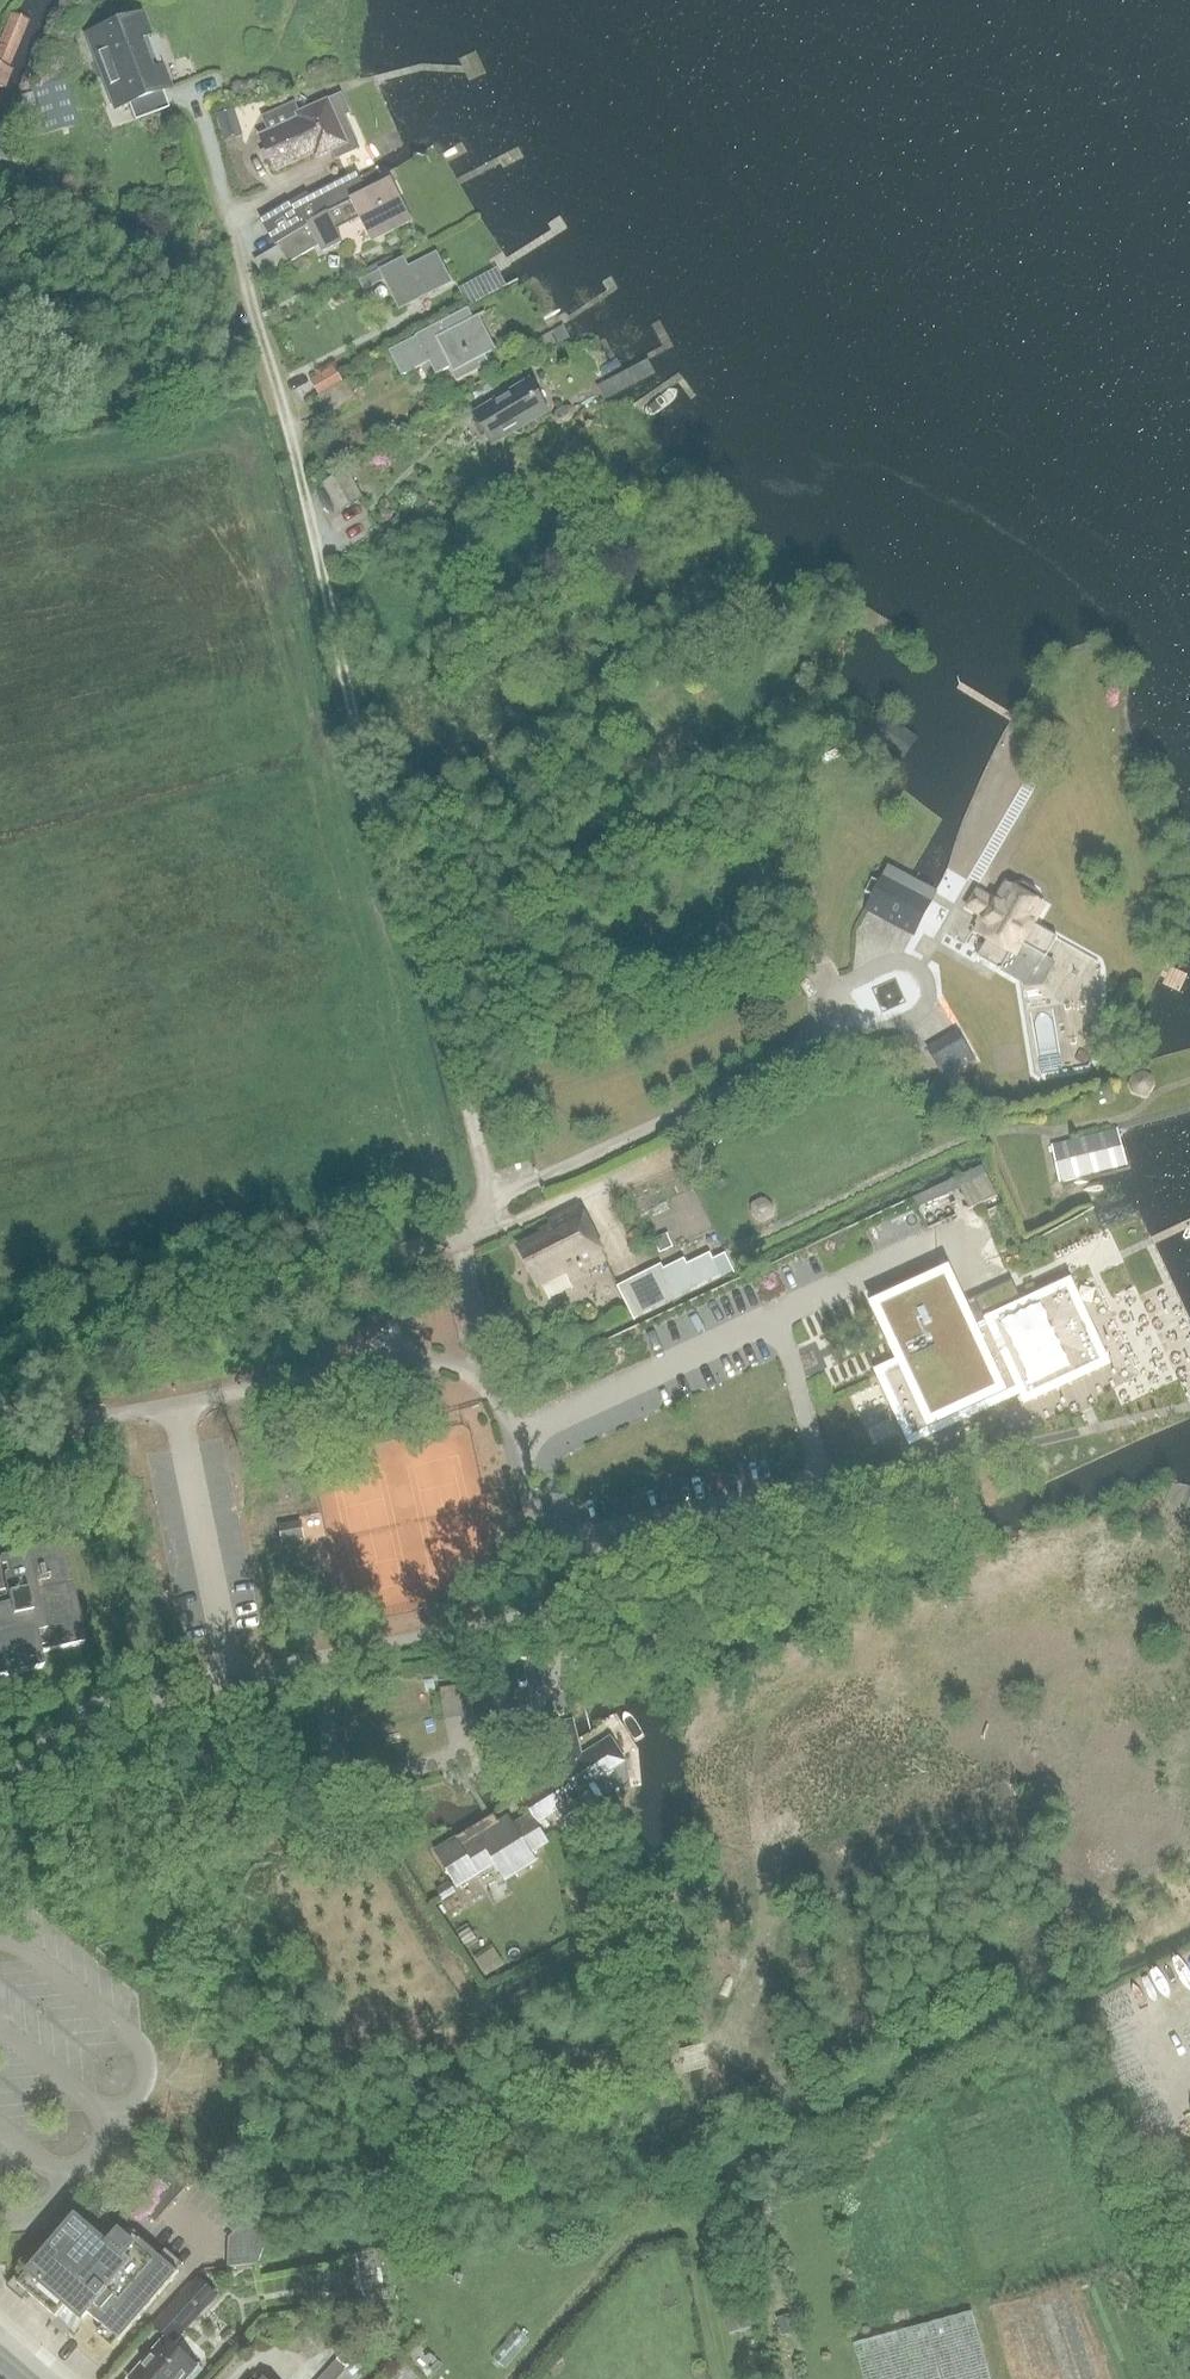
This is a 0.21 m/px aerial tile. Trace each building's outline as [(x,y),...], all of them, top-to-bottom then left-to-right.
[(0,37),(0,88),(1,87),(5,88),(13,70),(8,68),(28,21),(10,13),(0,37)] [(118,107),(128,104),(134,120),(167,107),(161,91),(167,89),(159,67),(156,68),(145,37),(147,37),(139,15),(90,34),(118,107)] [(28,113),(35,137),(76,125),(64,82),(32,92),(37,110),(28,113)] [(345,117),(351,114),(342,94),(299,113),(294,103),(262,118),(268,132),(258,137),(275,174),(313,157),(315,161),(332,154),(335,161),(360,150),(345,117)] [(243,136),(235,109),(215,115),(223,142),(243,136)] [(392,202),(400,198),(392,183),(369,194),(357,171),(308,197),(306,194),(260,219),(276,245),(278,244),(290,265),(320,246),(323,252),(342,242),(335,229),(360,216),(373,242),(404,227),(392,202)] [(380,270),(359,281),(365,292),(385,281),(399,308),(438,288),(426,263),(410,270),(405,260),(381,273),(380,270)] [(431,364),(437,376),(450,370),(457,383),(490,365),(486,357),(492,354),(469,309),(416,336),(417,338),(390,353),(403,377),(431,364)] [(333,367),(310,381),(319,395),(342,382),(333,367)] [(347,381),(316,399),(327,417),(358,399),(347,381)] [(531,382),(475,416),(493,445),(549,410),(531,382)] [(322,484),(339,513),(364,498),(347,470),(322,484)] [(918,737),(882,711),(867,733),(903,758),(918,737)] [(933,902),(883,876),(865,912),(914,937),(933,902)] [(997,904),(977,892),(968,908),(984,918),(975,933),(987,940),(977,959),(1023,984),(1040,954),(1047,958),(1058,939),(1033,926),(1044,908),(1035,903),(1038,898),(1036,892),(1023,885),(1018,887),(1016,891),(1007,886),(997,904)] [(958,1030),(926,1047),(944,1079),(975,1062),(958,1030)] [(1130,1082),(1129,1084),(1129,1086),(1130,1088),(1130,1090),(1132,1092),(1133,1093),(1135,1095),(1137,1096),(1139,1096),(1141,1097),(1143,1096),(1145,1096),(1147,1095),(1149,1094),(1150,1092),(1151,1090),(1152,1089),(1153,1087),(1153,1085),(1152,1083),(1152,1081),(1151,1079),(1150,1077),(1148,1076),(1146,1074),(1144,1074),(1142,1073),(1140,1073),(1138,1073),(1136,1074),(1134,1075),(1133,1077),(1131,1078),(1130,1080),(1130,1082)] [(1117,1132),(1051,1149),(1060,1186),(1127,1169),(1117,1132)] [(969,1207),(997,1195),(982,1162),(955,1174),(969,1207)] [(771,1206),(763,1200),(753,1205),(754,1216),(762,1220),(771,1216),(771,1206)] [(551,1223),(553,1227),(542,1232),(544,1237),(519,1250),(539,1288),(577,1268),(579,1273),(603,1261),(577,1210),(551,1223)] [(667,1234),(654,1240),(660,1254),(673,1248),(667,1234)] [(661,1264),(617,1286),(635,1321),(722,1278),(710,1253),(687,1265),(684,1259),(664,1269),(661,1264)] [(945,1276),(879,1307),(905,1364),(883,1374),(912,1437),(1023,1386),(1028,1397),(1101,1362),(1067,1289),(1025,1308),(1012,1281),(959,1306),(945,1276)] [(41,1669),(38,1654),(83,1645),(63,1548),(0,1562),(0,1678),(41,1669)] [(565,1768),(521,1795),(531,1812),(531,1813),(538,1825),(539,1825),(543,1822),(551,1833),(567,1823),(560,1812),(580,1799),(576,1792),(625,1761),(609,1736),(580,1755),(574,1721),(557,1724),(565,1768)] [(494,1814),(434,1850),(457,1888),(495,1864),(506,1882),(538,1862),(533,1854),(550,1843),(539,1825),(538,1825),(531,1813),(514,1823),(509,1815),(498,1821),(494,1814)] [(127,2147),(138,2154),(150,2133),(139,2127),(127,2147)] [(181,2179),(148,2216),(156,2223),(161,2218),(179,2196),(188,2186),(181,2179)] [(180,2272),(141,2238),(136,2244),(121,2231),(110,2243),(77,2215),(18,2283),(57,2317),(67,2305),(83,2319),(88,2312),(121,2340),(180,2272)] [(259,2263),(268,2236),(244,2218),(228,2238),(227,2266),(259,2263)] [(751,2328),(738,2271),(716,2277),(729,2334),(751,2328)] [(174,2343),(216,2294),(198,2277),(155,2326),(167,2336),(145,2361),(147,2364),(134,2378),(188,2378),(200,2366),(174,2343)] [(863,2378),(991,2378),(973,2313),(854,2345),(863,2378)] [(790,2315),(778,2319),(783,2335),(795,2332),(790,2315)] [(346,2350),(320,2378),(356,2378),(353,2376),(362,2365),(346,2350)]
